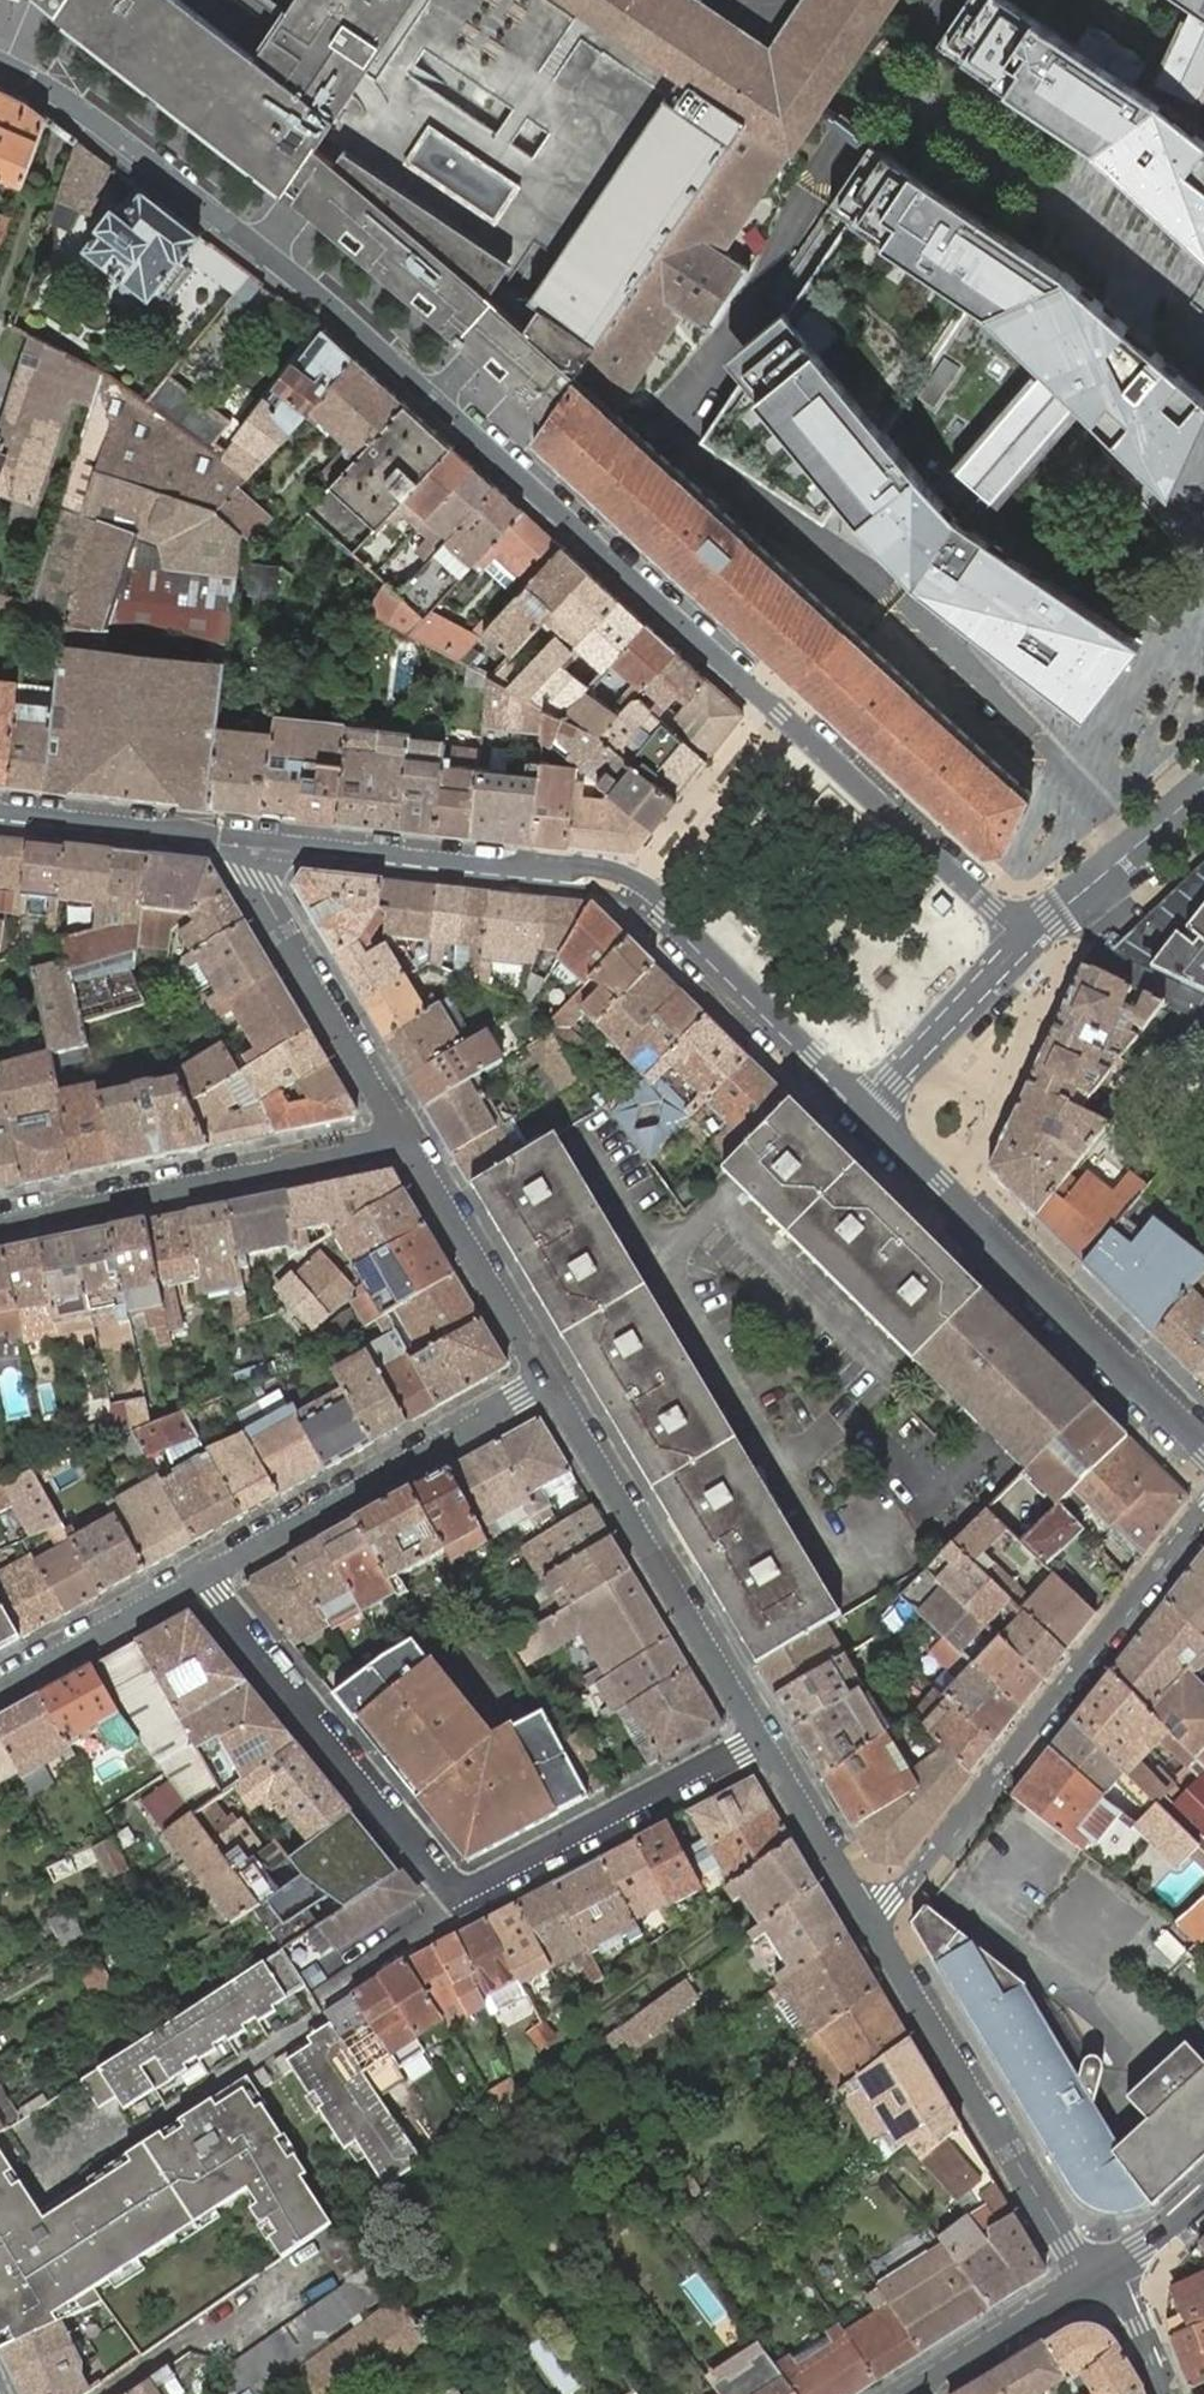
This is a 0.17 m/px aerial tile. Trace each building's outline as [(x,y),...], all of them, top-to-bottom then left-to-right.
[(412,0),(291,0),(253,55),(181,0),(34,0),(46,9),(373,260),(555,407),(738,133),(673,88),(539,288),(548,294),(532,318),(493,286),(331,157),(314,144),(412,0)] [(748,118),(794,148),(796,145),(822,105),(894,0),(803,0),(772,47),(702,0),(572,0),(748,118)] [(1203,218),(1203,127),(1159,97),(1203,23),(1203,0),(967,0),(959,12),(938,43),(1082,138),(1203,218)] [(23,183),(46,116),(27,101),(0,88),(0,173),(2,174),(23,183)] [(555,407),(533,438),(631,528),(630,528),(697,590),(698,589),(786,669),(963,832),(962,832),(984,852),(985,853),(1007,848),(1026,807),(1032,796),(1033,794),(1029,790),(1017,779),(1013,775),(892,664),(886,658),(868,641),(849,624),(848,624),(817,596),(820,594),(815,589),(813,592),(784,565),(787,563),(782,559),(780,561),(618,412),(685,312),(711,330),(751,268),(726,251),(794,148),(748,118),(738,133),(555,407)] [(511,184),(430,129),(411,156),(492,212),(511,184)] [(875,136),(842,186),(832,201),(771,292),(753,322),(730,357),(684,425),(798,502),(841,531),(856,509),(890,549),(918,583),(949,607),(1074,704),(1086,713),(1143,639),(1113,619),(1096,608),(961,522),(944,502),(931,487),(951,463),(993,500),(1079,399),(1099,418),(1126,443),(1159,475),(1173,489),(1203,423),(1203,398),(1193,388),(1154,353),(1026,238),(932,175),(903,155),(875,136)] [(112,166),(78,140),(76,143),(57,200),(59,200),(51,221),(69,229),(78,209),(90,214),(112,166)] [(511,260),(340,145),(331,157),(493,286),(511,260)] [(200,234),(143,190),(129,208),(121,202),(117,207),(114,206),(99,226),(101,227),(86,248),(124,277),(121,280),(123,290),(136,300),(146,299),(154,287),(168,298),(171,297),(192,271),(191,267),(181,259),(187,251),(237,289),(251,272),(200,234)] [(1,250),(11,221),(0,216),(0,250),(1,250)] [(229,453),(225,458),(249,475),(266,456),(290,431),(306,413),(316,402),(355,358),(323,329),(296,365),(295,364),(278,386),(279,387),(269,401),(266,399),(242,431),(238,436),(241,438),(229,453)] [(29,334),(0,422),(0,494),(33,505),(69,397),(92,406),(104,371),(29,334)] [(316,402),(306,413),(317,423),(327,412),(343,426),(333,437),(346,450),(324,473),(334,483),(366,448),(406,405),(405,404),(355,358),(316,402)] [(104,371),(92,406),(28,600),(62,624),(61,640),(54,707),(51,739),(45,785),(155,797),(210,803),(219,726),(221,705),(227,658),(105,645),(107,626),(229,638),(242,531),(217,510),(238,487),(242,483),(249,475),(225,458),(169,416),(148,401),(108,373),(104,371)] [(168,376),(148,401),(169,416),(225,458),(229,453),(215,442),(230,421),(204,403),(168,376)] [(334,483),(332,484),(377,526),(386,517),(451,445),(406,405),(366,448),(334,483)] [(403,514),(417,527),(474,466),(451,445),(386,517),(394,524),(403,514)] [(474,466),(417,527),(429,537),(403,565),(414,575),(461,525),(460,524),(496,486),(474,466)] [(414,575),(398,592),(424,616),(429,611),(477,559),(522,510),(496,486),(460,524),(461,525),(414,575)] [(271,515),(238,487),(217,510),(242,531),(250,538),(271,515)] [(562,547),(522,510),(477,559),(517,596),(562,547)] [(588,570),(562,547),(517,596),(484,631),(513,655),(518,649),(543,619),(588,570)] [(273,564),(252,561),(248,593),(268,596),(273,564)] [(619,599),(588,570),(543,619),(560,635),(540,656),(521,676),(514,670),(526,658),(518,649),(513,655),(493,677),(511,686),(529,696),(555,668),(569,652),(573,648),(576,646),(619,599)] [(398,592),(386,581),(368,610),(394,624),(410,632),(424,616),(398,592)] [(613,658),(646,623),(619,599),(576,646),(573,648),(569,652),(575,657),(581,651),(603,670),(613,658)] [(429,611),(424,616),(410,632),(423,639),(457,657),(459,658),(478,638),(429,611)] [(583,691),(562,714),(600,733),(617,715),(636,694),(643,686),(677,651),(646,623),(613,658),(636,679),(608,710),(583,691)] [(689,701),(706,678),(677,651),(643,686),(657,699),(650,707),(658,714),(665,707),(667,705),(679,692),(689,701)] [(555,668),(529,696),(546,705),(562,714),(583,691),(555,668)] [(493,677),(489,675),(484,723),(543,731),(546,705),(529,696),(511,686),(493,677)] [(658,714),(707,759),(744,712),(706,678),(689,701),(678,715),(667,705),(665,707),(658,714)] [(24,699),(52,699),(52,685),(25,684),(24,699)] [(632,759),(678,796),(707,759),(658,714),(650,707),(636,694),(617,715),(600,733),(632,759)] [(17,697),(0,695),(0,780),(8,781),(17,702),(17,697)] [(51,739),(54,707),(17,702),(8,781),(45,785),(51,739)] [(219,726),(210,803),(266,810),(275,733),(235,728),(231,707),(221,705),(219,726)] [(546,705),(543,731),(542,735),(544,736),(576,761),(609,788),(618,794),(656,825),(678,796),(632,759),(600,733),(562,714),(546,705)] [(275,733),(266,810),(301,813),(308,755),(343,759),(347,721),(277,714),(275,733)] [(382,725),(347,721),(343,759),(337,818),(369,821),(401,824),(410,751),(411,737),(412,729),(382,725)] [(413,729),(412,729),(411,737),(410,751),(401,824),(437,829),(443,762),(444,747),(445,741),(447,729),(441,729),(439,741),(419,738),(421,725),(414,724),(413,729)] [(443,762),(437,829),(472,832),(479,765),(480,758),(472,758),(473,750),(444,747),(443,762)] [(308,755),(301,813),(337,818),(343,759),(308,755)] [(479,765),(472,832),(532,839),(540,773),(541,761),(541,759),(530,758),(528,771),(527,771),(526,778),(491,774),(491,767),(479,765)] [(540,773),(532,839),(568,843),(573,797),(576,766),(575,765),(541,761),(540,773)] [(527,771),(491,767),(491,774),(526,778),(527,771)] [(573,797),(568,843),(635,850),(656,825),(618,794),(611,802),(573,797)] [(0,839),(0,911),(1,911),(7,912),(21,913),(21,911),(24,897),(29,842),(0,839)] [(65,846),(29,842),(24,897),(30,898),(28,912),(28,914),(50,917),(50,923),(58,924),(59,911),(65,846)] [(113,852),(65,846),(59,911),(58,924),(57,944),(63,942),(69,938),(71,912),(72,902),(101,904),(99,911),(97,931),(106,929),(108,905),(113,852)] [(147,856),(113,852),(108,905),(106,929),(97,931),(69,938),(63,942),(68,962),(82,1022),(145,1005),(138,990),(130,971),(134,970),(136,954),(138,938),(141,910),(147,856)] [(208,863),(147,856),(141,910),(138,938),(137,945),(171,949),(174,932),(189,916),(227,895),(208,863)] [(1113,950),(1203,994),(1203,862),(1113,950)] [(381,909),(384,881),(303,872),(294,887),(335,956),(358,942),(381,909)] [(438,888),(384,881),(381,909),(386,910),(385,916),(383,937),(426,941),(425,950),(419,950),(419,961),(414,963),(415,965),(418,969),(429,963),(430,955),(432,942),(438,888)] [(464,890),(438,888),(432,942),(457,945),(464,890)] [(489,893),(464,890),(457,945),(469,946),(465,977),(478,982),(482,947),(489,893)] [(482,947),(478,982),(488,986),(491,963),(507,964),(508,950),(533,953),(538,954),(538,949),(544,899),(489,893),(482,947)] [(245,924),(227,895),(189,916),(194,925),(180,934),(193,956),(245,924)] [(30,898),(24,897),(21,911),(28,912),(30,898)] [(593,905),(544,899),(538,949),(563,952),(593,905)] [(629,942),(593,905),(563,952),(559,958),(586,985),(629,942)] [(57,944),(58,924),(50,923),(48,946),(57,944)] [(275,975),(245,924),(193,956),(184,962),(179,965),(183,971),(188,968),(190,971),(199,966),(216,996),(207,1002),(214,1012),(217,1010),(275,975)] [(367,956),(375,952),(368,941),(363,950),(367,956)] [(63,942),(57,944),(61,963),(68,962),(63,942)] [(358,942),(335,956),(362,1002),(406,976),(391,950),(387,944),(375,952),(367,956),(363,950),(358,942)] [(547,1025),(553,1032),(558,1039),(569,1054),(580,1042),(582,1041),(569,1028),(583,1015),(596,1027),(655,967),(629,942),(586,985),(554,1018),(547,1025)] [(1113,950),(1095,942),(1084,966),(1054,1030),(1120,1061),(1138,1037),(1131,1034),(1133,1026),(1143,1031),(1164,1004),(1191,1017),(1203,1001),(1203,994),(1113,950)] [(469,946),(457,945),(456,959),(454,972),(465,977),(469,946)] [(38,949),(30,951),(38,991),(51,1054),(88,1047),(82,1022),(68,962),(61,963),(42,968),(38,949)] [(533,953),(508,950),(507,964),(532,967),(533,953)] [(448,958),(430,955),(429,963),(447,969),(448,958)] [(456,959),(448,958),(447,969),(454,972),(456,959)] [(412,973),(418,969),(415,965),(408,968),(412,973)] [(681,992),(655,967),(596,1027),(591,1031),(596,1036),(600,1032),(621,1052),(681,992)] [(531,973),(521,1000),(532,1004),(537,994),(546,979),(531,973)] [(310,1033),(275,975),(217,1010),(214,1012),(223,1019),(235,1012),(258,1050),(244,1057),(250,1067),(310,1033)] [(406,976),(362,1002),(383,1038),(440,1005),(433,994),(422,1001),(406,976)] [(704,1015),(681,992),(621,1052),(632,1063),(636,1067),(647,1077),(706,1017),(704,1015)] [(532,1004),(547,1025),(554,1018),(550,1015),(547,1006),(537,994),(532,1004)] [(383,1038),(407,1078),(469,1041),(465,1034),(458,1037),(444,1014),(457,1006),(460,1004),(455,996),(440,1005),(383,1038)] [(458,1037),(465,1034),(471,1030),(457,1006),(444,1014),(458,1037)] [(693,1117),(749,1060),(706,1017),(647,1077),(645,1079),(640,1085),(645,1090),(650,1084),(653,1086),(671,1068),(700,1097),(685,1112),(692,1118),(693,1117)] [(1054,1030),(1028,1087),(1080,1112),(1120,1061),(1054,1030)] [(485,1061),(497,1054),(484,1032),(472,1039),(485,1061)] [(553,1032),(530,1046),(545,1066),(563,1090),(586,1076),(575,1063),(569,1054),(558,1039),(553,1032)] [(329,1065),(310,1033),(250,1067),(239,1073),(223,1083),(239,1108),(243,1114),(249,1110),(238,1092),(248,1086),(260,1104),(263,1102),(280,1093),(296,1083),(329,1065)] [(407,1078),(425,1108),(477,1077),(490,1070),(502,1063),(497,1054),(485,1061),(472,1039),(469,1041),(407,1078)] [(223,1083),(239,1073),(234,1063),(226,1050),(183,1078),(178,1081),(188,1105),(223,1083)] [(22,1185),(75,1174),(59,1095),(51,1054),(0,1067),(0,1077),(2,1084),(0,1085),(0,1190),(22,1185)] [(239,1073),(250,1067),(244,1057),(234,1063),(239,1073)] [(716,1140),(736,1159),(792,1103),(749,1060),(693,1117),(692,1118),(682,1128),(688,1133),(699,1122),(713,1108),(729,1126),(716,1140)] [(358,1113),(329,1065),(296,1083),(280,1093),(263,1102),(274,1134),(355,1118),(358,1113)] [(563,1090),(545,1066),(530,1075),(547,1099),(563,1090)] [(700,1097),(671,1068),(653,1086),(650,1084),(645,1090),(640,1085),(621,1105),(613,1112),(649,1162),(661,1149),(665,1145),(682,1128),(692,1118),(685,1112),(700,1097)] [(425,1108),(453,1155),(494,1130),(497,1129),(475,1090),(482,1086),(477,1077),(425,1108)] [(178,1081),(177,1078),(153,1082),(153,1080),(132,1084),(133,1087),(99,1093),(117,1166),(207,1148),(188,1105),(178,1081)] [(239,1108),(223,1083),(188,1105),(207,1148),(274,1134),(263,1102),(260,1104),(249,1110),(243,1114),(231,1121),(230,1115),(239,1108)] [(117,1166),(99,1093),(98,1087),(59,1095),(75,1174),(117,1166)] [(988,1172),(1035,1218),(1050,1198),(1068,1176),(1108,1126),(1080,1112),(1028,1087),(988,1172)] [(605,1103),(607,1105),(610,1109),(616,1105),(611,1098),(605,1103)] [(736,1159),(723,1172),(737,1185),(750,1198),(915,1361),(921,1356),(923,1354),(953,1324),(983,1293),(803,1115),(792,1103),(736,1159)] [(507,1152),(521,1144),(508,1122),(505,1124),(497,1129),(494,1130),(507,1152)] [(473,1186),(526,1153),(521,1144),(507,1152),(494,1130),(453,1155),(472,1186),(473,1186)] [(542,1137),(545,1142),(551,1138),(548,1133),(542,1137)] [(545,1142),(526,1153),(473,1186),(500,1232),(758,1665),(814,1631),(827,1624),(833,1620),(842,1615),(840,1612),(557,1138),(556,1136),(551,1138),(545,1142)] [(313,1201),(317,1228),(324,1226),(327,1236),(332,1233),(404,1191),(392,1171),(320,1186),(322,1200),(313,1201)] [(1035,1218),(1083,1266),(1125,1214),(1146,1188),(1131,1175),(1114,1196),(1086,1173),(1078,1183),(1061,1206),(1050,1198),(1035,1218)] [(1061,1206),(1078,1183),(1068,1176),(1050,1198),(1061,1206)] [(293,1233),(296,1254),(306,1248),(304,1231),(317,1228),(313,1201),(322,1200),(320,1186),(287,1193),(293,1233)] [(332,1233),(338,1242),(353,1267),(354,1268),(361,1281),(364,1286),(359,1288),(357,1294),(359,1298),(351,1303),(365,1325),(375,1319),(381,1316),(386,1313),(397,1306),(454,1274),(426,1228),(404,1191),(332,1233)] [(286,1247),(288,1259),(296,1254),(293,1233),(287,1193),(228,1205),(237,1257),(239,1270),(247,1268),(244,1255),(286,1247)] [(236,1328),(249,1324),(243,1291),(242,1284),(239,1270),(237,1257),(228,1205),(191,1212),(201,1272),(205,1293),(233,1287),(234,1292),(230,1293),(236,1328)] [(198,1294),(205,1293),(201,1272),(191,1212),(146,1221),(160,1280),(165,1304),(168,1317),(172,1331),(186,1328),(175,1286),(196,1282),(198,1294)] [(1153,1336),(1203,1273),(1203,1260),(1154,1222),(1146,1232),(1125,1214),(1083,1266),(1153,1336)] [(146,1221),(111,1228),(129,1308),(130,1312),(149,1307),(153,1321),(159,1319),(168,1317),(165,1304),(160,1280),(146,1221)] [(317,1228),(319,1241),(327,1236),(324,1226),(317,1228)] [(111,1228),(75,1236),(93,1315),(95,1325),(104,1324),(102,1313),(119,1310),(121,1320),(122,1323),(131,1321),(130,1312),(129,1308),(111,1228)] [(332,1233),(327,1236),(333,1245),(338,1242),(332,1233)] [(73,1333),(96,1328),(95,1325),(93,1315),(75,1236),(41,1243),(56,1324),(60,1336),(62,1349),(75,1347),(73,1333)] [(41,1243),(5,1250),(23,1331),(56,1324),(41,1243)] [(277,1290),(312,1328),(353,1287),(318,1249),(277,1290)] [(25,1343),(23,1331),(5,1250),(0,1251),(0,1336),(5,1335),(13,1333),(16,1345),(25,1343)] [(239,1270),(242,1284),(249,1282),(247,1268),(239,1270)] [(1153,1336),(1193,1375),(1203,1362),(1203,1273),(1153,1336)] [(482,1320),(454,1274),(397,1306),(423,1351),(482,1320)] [(1035,1344),(983,1293),(953,1324),(923,1354),(921,1356),(915,1361),(918,1364),(1025,1472),(1026,1471),(1052,1445),(1094,1403),(1060,1369),(1035,1344)] [(423,1351),(397,1306),(386,1313),(397,1331),(399,1336),(400,1335),(412,1357),(423,1351)] [(397,1331),(386,1313),(381,1316),(375,1319),(386,1337),(369,1347),(372,1351),(368,1354),(369,1357),(372,1361),(407,1423),(438,1406),(412,1357),(400,1335),(399,1336),(397,1331)] [(163,1341),(173,1339),(172,1331),(168,1317),(159,1319),(163,1341)] [(508,1365),(482,1320),(423,1351),(412,1357),(438,1406),(507,1367),(508,1365)] [(56,1324),(23,1331),(25,1343),(60,1336),(56,1324)] [(346,1376),(337,1380),(341,1387),(373,1442),(407,1423),(372,1361),(361,1367),(366,1375),(351,1384),(346,1376)] [(1193,1375),(1203,1386),(1203,1362),(1193,1375)] [(366,1375),(361,1367),(346,1376),(351,1384),(366,1375)] [(327,1468),(373,1442),(341,1387),(332,1393),(336,1400),(301,1420),(327,1468)] [(332,1393),(297,1412),(298,1415),(301,1420),(336,1400),(332,1393)] [(136,1433),(155,1425),(149,1400),(131,1404),(136,1433)] [(1128,1437),(1094,1403),(1052,1445),(1026,1471),(1043,1489),(1059,1506),(1077,1489),(1128,1437)] [(149,1457),(200,1436),(187,1412),(155,1425),(136,1433),(146,1451),(149,1457)] [(278,1495),(327,1468),(301,1420),(298,1415),(248,1443),(278,1495)] [(117,1419),(79,1434),(83,1454),(121,1439),(117,1419)] [(538,1419),(497,1442),(543,1523),(548,1520),(543,1511),(552,1506),(548,1499),(542,1489),(572,1472),(540,1420),(538,1419)] [(134,1457),(146,1451),(136,1433),(123,1438),(134,1457)] [(1186,1494),(1128,1437),(1077,1489),(1098,1509),(1111,1522),(1143,1554),(1186,1498),(1186,1494)] [(497,1442),(448,1469),(488,1541),(494,1550),(499,1547),(494,1537),(502,1533),(495,1521),(518,1508),(524,1521),(532,1516),(537,1526),(543,1523),(497,1442)] [(242,1515),(278,1495),(248,1443),(211,1457),(242,1515)] [(195,1541),(242,1515),(211,1457),(208,1451),(201,1454),(204,1459),(202,1461),(210,1476),(184,1490),(176,1475),(163,1483),(195,1541)] [(210,1476),(202,1461),(176,1475),(184,1490),(210,1476)] [(449,1557),(452,1561),(488,1541),(448,1469),(411,1489),(447,1552),(449,1557)] [(578,1483),(572,1472),(542,1489),(548,1499),(578,1483)] [(53,1533),(64,1528),(35,1474),(10,1485),(4,1487),(8,1494),(13,1492),(35,1532),(29,1534),(33,1540),(53,1533)] [(145,1569),(195,1541),(163,1483),(160,1477),(110,1505),(115,1514),(145,1569)] [(397,1593),(399,1598),(410,1593),(406,1587),(406,1586),(405,1585),(404,1583),(403,1582),(403,1581),(402,1581),(402,1580),(401,1580),(400,1579),(399,1578),(439,1556),(447,1552),(411,1489),(356,1520),(397,1593)] [(1077,1489),(1059,1506),(1073,1520),(1087,1507),(1094,1514),(1098,1509),(1077,1489)] [(115,1514),(110,1505),(109,1502),(102,1506),(109,1518),(115,1514)] [(547,1532),(521,1548),(540,1581),(545,1578),(611,1538),(592,1506),(547,1532)] [(1073,1520),(1059,1506),(1055,1510),(1047,1519),(1022,1543),(1040,1560),(1043,1563),(1048,1558),(1052,1554),(1080,1526),(1073,1520)] [(495,1521),(502,1533),(524,1521),(518,1508),(495,1521)] [(1066,1652),(1096,1614),(1057,1576),(1035,1599),(995,1562),(1018,1539),(1015,1536),(1006,1528),(987,1509),(952,1543),(972,1561),(982,1572),(994,1582),(1066,1652)] [(100,1594),(145,1569),(115,1514),(109,1518),(77,1535),(73,1527),(66,1532),(70,1539),(72,1543),(100,1594)] [(356,1602),(362,1612),(397,1593),(356,1520),(322,1539),(356,1602)] [(63,1614),(100,1594),(72,1543),(70,1539),(66,1532),(64,1528),(53,1533),(61,1550),(65,1556),(39,1570),(63,1614)] [(555,1594),(565,1610),(576,1602),(630,1570),(611,1538),(545,1578),(555,1594)] [(327,1620),(332,1629),(338,1626),(336,1622),(353,1612),(355,1616),(362,1612),(356,1602),(322,1539),(289,1558),(322,1616),(324,1620),(326,1619),(327,1620)] [(952,1543),(945,1551),(941,1555),(938,1557),(936,1559),(927,1569),(900,1595),(957,1649),(962,1653),(987,1627),(1000,1639),(1043,1681),(1066,1652),(994,1582),(982,1572),(972,1561),(952,1543)] [(1187,1575),(1203,1593),(1203,1553),(1187,1575)] [(245,1585),(290,1641),(298,1636),(295,1630),(315,1619),(318,1625),(327,1620),(326,1619),(324,1620),(322,1616),(289,1558),(246,1582),(245,1585)] [(63,1614),(39,1570),(32,1559),(0,1577),(0,1602),(20,1639),(63,1614)] [(565,1610),(509,1643),(520,1664),(526,1674),(531,1671),(526,1661),(582,1627),(606,1668),(600,1671),(599,1669),(583,1679),(589,1688),(598,1683),(605,1678),(671,1638),(641,1587),(630,1570),(576,1602),(565,1610)] [(1168,1600),(1203,1636),(1203,1593),(1187,1575),(1168,1600)] [(487,1597),(480,1601),(487,1612),(493,1609),(487,1597)] [(1137,1638),(1177,1680),(1183,1674),(1197,1660),(1203,1653),(1203,1636),(1168,1600),(1137,1638)] [(20,1639),(0,1602),(0,1650),(20,1639)] [(336,1622),(338,1626),(355,1616),(353,1612),(336,1622)] [(190,1613),(138,1642),(183,1723),(248,1685),(190,1613)] [(295,1630),(298,1636),(318,1625),(315,1619),(295,1630)] [(837,1626),(833,1620),(827,1624),(831,1630),(837,1626)] [(831,1630),(827,1624),(814,1631),(832,1663),(846,1655),(831,1630)] [(500,1628),(492,1633),(500,1648),(509,1643),(500,1628)] [(832,1663),(814,1631),(758,1665),(757,1665),(776,1696),(832,1663)] [(690,1669),(671,1638),(605,1678),(598,1683),(612,1705),(601,1711),(606,1719),(616,1713),(617,1712),(690,1669)] [(1137,1638),(1111,1672),(1148,1710),(1177,1680),(1137,1638)] [(1022,1709),(1043,1681),(1000,1639),(975,1665),(1022,1709)] [(421,1804),(443,1829),(446,1827),(451,1832),(460,1837),(471,1837),(478,1835),(483,1831),(492,1849),(559,1813),(563,1811),(590,1797),(563,1745),(547,1714),(545,1712),(514,1727),(491,1737),(415,1640),(396,1650),(396,1652),(386,1656),(362,1674),(335,1696),(370,1740),(398,1775),(421,1804)] [(93,1667),(121,1718),(131,1730),(167,1779),(178,1793),(193,1813),(195,1815),(205,1808),(223,1795),(183,1723),(138,1642),(93,1667)] [(973,1664),(962,1653),(957,1649),(951,1656),(956,1661),(934,1684),(944,1692),(944,1694),(973,1664)] [(855,1656),(853,1651),(846,1655),(856,1674),(863,1669),(855,1656)] [(846,1655),(832,1663),(776,1696),(794,1728),(851,1694),(843,1682),(856,1674),(846,1655)] [(1148,1710),(1165,1726),(1174,1717),(1189,1732),(1180,1740),(1196,1757),(1203,1748),(1203,1694),(1188,1679),(1202,1665),(1197,1660),(1183,1674),(1177,1680),(1148,1710)] [(949,1697),(995,1742),(1022,1709),(975,1665),(973,1664),(944,1694),(949,1697)] [(41,1696),(70,1747),(82,1740),(101,1729),(121,1718),(93,1667),(41,1696)] [(724,1727),(690,1669),(617,1712),(624,1724),(634,1718),(647,1740),(638,1747),(649,1766),(724,1727)] [(531,1671),(526,1674),(531,1684),(536,1681),(531,1671)] [(1072,1720),(1126,1773),(1136,1783),(1156,1803),(1158,1804),(1166,1796),(1168,1793),(1137,1762),(1160,1738),(1188,1766),(1198,1775),(1203,1768),(1203,1765),(1196,1757),(1180,1740),(1165,1726),(1148,1710),(1111,1672),(1072,1720)] [(794,1728),(825,1779),(871,1745),(849,1707),(866,1697),(880,1688),(873,1682),(851,1694),(794,1728)] [(248,1685),(183,1723),(223,1795),(235,1787),(296,1744),(248,1685)] [(944,1748),(970,1774),(995,1742),(949,1697),(944,1694),(944,1692),(938,1699),(943,1704),(939,1708),(920,1726),(944,1748)] [(75,1756),(70,1747),(41,1696),(0,1718),(0,1737),(15,1765),(44,1749),(50,1759),(62,1753),(64,1755),(68,1761),(75,1756)] [(849,1707),(871,1745),(887,1733),(866,1697),(849,1707)] [(912,1719),(920,1726),(939,1708),(931,1701),(912,1719)] [(1174,1717),(1165,1726),(1180,1740),(1189,1732),(1174,1717)] [(101,1729),(108,1742),(131,1730),(121,1718),(101,1729)] [(634,1718),(624,1724),(638,1747),(647,1740),(634,1718)] [(1072,1720),(1051,1749),(1105,1796),(1118,1780),(1128,1790),(1149,1810),(1156,1803),(1136,1783),(1126,1773),(1072,1720)] [(101,1729),(82,1740),(94,1761),(113,1750),(108,1742),(101,1729)] [(584,1732),(563,1745),(590,1797),(612,1786),(584,1732)] [(825,1779),(853,1827),(919,1787),(911,1773),(901,1779),(884,1750),(894,1745),(887,1733),(871,1745),(825,1779)] [(15,1765),(0,1737),(0,1773),(15,1765)] [(296,1744),(235,1787),(252,1811),(258,1807),(266,1801),(271,1796),(278,1806),(273,1810),(281,1819),(286,1815),(309,1845),(343,1819),(352,1813),(296,1744)] [(901,1779),(911,1773),(894,1745),(884,1750),(901,1779)] [(919,1787),(853,1827),(874,1862),(900,1863),(970,1774),(944,1748),(911,1773),(919,1787)] [(1196,1757),(1203,1765),(1203,1748),(1196,1757)] [(45,1767),(64,1755),(62,1753),(50,1759),(44,1749),(15,1765),(20,1776),(23,1779),(45,1767)] [(1013,1796),(1123,1881),(1160,1849),(1166,1855),(1184,1839),(1203,1858),(1203,1857),(1203,1851),(1198,1845),(1158,1804),(1156,1803),(1149,1810),(1137,1824),(1117,1809),(1104,1798),(1105,1796),(1051,1749),(1013,1796)] [(20,1776),(15,1765),(0,1773),(0,1787),(20,1776)] [(25,1784),(30,1792),(52,1780),(47,1771),(25,1784)] [(684,1852),(689,1861),(774,1810),(755,1777),(688,1812),(705,1839),(684,1852)] [(1175,1806),(1203,1834),(1203,1780),(1202,1778),(1202,1780),(1175,1806)] [(167,1779),(151,1791),(153,1794),(159,1790),(166,1801),(178,1793),(167,1779)] [(193,1813),(178,1793),(166,1801),(159,1790),(153,1794),(143,1802),(166,1833),(193,1813)] [(271,1796),(266,1801),(271,1807),(273,1810),(278,1806),(271,1796)] [(1158,1804),(1198,1845),(1203,1850),(1203,1834),(1175,1806),(1166,1796),(1158,1804)] [(205,1808),(195,1815),(213,1839),(222,1831),(205,1808)] [(774,1810),(689,1861),(697,1876),(719,1864),(732,1885),(792,1841),(774,1810)] [(669,1823),(684,1852),(705,1839),(688,1812),(669,1823)] [(191,1867),(232,1923),(261,1905),(249,1889),(231,1864),(213,1839),(195,1815),(193,1813),(166,1833),(178,1849),(185,1858),(187,1862),(181,1866),(185,1871),(191,1867)] [(401,1872),(352,1813),(343,1819),(309,1845),(290,1858),(302,1875),(278,1893),(266,1901),(280,1924),(326,1894),(346,1908),(401,1872)] [(278,1893),(266,1877),(279,1867),(261,1842),(242,1817),(222,1831),(213,1839),(231,1864),(249,1889),(261,1905),(266,1901),(278,1893)] [(697,1876),(689,1861),(684,1852),(669,1823),(636,1840),(668,1900),(670,1904),(679,1899),(674,1891),(691,1883),(695,1891),(703,1887),(697,1876)] [(446,1827),(443,1829),(468,1861),(492,1849),(483,1831),(478,1835),(471,1837),(460,1837),(451,1832),(446,1827)] [(668,1900),(636,1840),(602,1859),(634,1918),(659,1905),(668,1900)] [(819,1885),(792,1841),(732,1885),(726,1890),(735,1903),(743,1896),(763,1925),(819,1885)] [(113,1843),(95,1851),(111,1883),(129,1875),(113,1843)] [(93,1846),(72,1857),(79,1872),(100,1861),(95,1851),(93,1846)] [(79,1872),(72,1857),(67,1859),(49,1868),(57,1882),(79,1872)] [(554,1884),(592,1955),(599,1951),(598,1947),(607,1943),(611,1941),(620,1936),(621,1940),(626,1936),(630,1943),(643,1936),(634,1918),(602,1859),(554,1884)] [(1189,1859),(1156,1890),(1171,1906),(1203,1875),(1189,1859)] [(331,1918),(320,1925),(339,1949),(416,1901),(417,1893),(401,1872),(346,1908),(331,1918)] [(679,1899),(695,1891),(691,1883),(674,1891),(679,1899)] [(586,1966),(596,1985),(604,1978),(592,1955),(554,1884),(517,1903),(551,1968),(576,1955),(581,1952),(585,1959),(588,1965),(586,1966)] [(849,1936),(819,1885),(763,1925),(749,1935),(754,1944),(766,1935),(775,1948),(779,1955),(787,1968),(775,1977),(781,1986),(849,1936)] [(669,1923),(677,1918),(670,1904),(668,1900),(659,1905),(669,1923)] [(1176,1923),(1198,1945),(1203,1939),(1203,1900),(1194,1909),(1176,1923)] [(517,1903),(488,1919),(519,1978),(522,1984),(534,1977),(540,1975),(551,1968),(517,1903)] [(73,1907),(49,1918),(63,1946),(86,1933),(73,1907)] [(926,1907),(912,1925),(1071,2193),(1078,2201),(1086,2207),(1094,2211),(1108,2215),(1136,2212),(1154,2206),(1113,2153),(1091,2112),(1094,2102),(1103,2068),(1103,2066),(1102,2065),(1103,2062),(1102,2059),(1099,2057),(1097,2057),(1091,2056),(1088,2057),(1087,2057),(1085,2061),(1085,2062),(1084,2063),(1084,2064),(1083,2065),(1083,2067),(1082,2068),(1082,2070),(1081,2071),(1081,2073),(1081,2075),(1080,2076),(1073,2081),(1019,1988),(1024,1984),(926,1907)] [(488,1919),(458,1936),(478,1974),(474,1976),(484,1996),(493,1991),(519,1978),(488,1919)] [(1198,1945),(1176,1923),(1168,1931),(1190,1953),(1198,1945)] [(1190,1953),(1168,1931),(1167,1930),(1122,1976),(1187,2042),(1203,2059),(1203,1967),(1190,1953)] [(458,1936),(453,1937),(407,1962),(424,1987),(446,2021),(449,2026),(470,2016),(465,2006),(484,1996),(474,1976),(478,1974),(458,1936)] [(879,1987),(849,1936),(781,1986),(774,1991),(782,2002),(789,1998),(814,2036),(817,2034),(828,2025),(879,1987)] [(167,2026),(82,2081),(100,2109),(117,2098),(125,2110),(188,2069),(185,2065),(197,2058),(200,2062),(210,2055),(218,2050),(216,2046),(227,2038),(230,2043),(248,2031),(245,2027),(257,2019),(260,2023),(277,2012),(275,2009),(309,1987),(283,1948),(180,2018),(176,2021),(167,2026)] [(101,1999),(118,1990),(101,1959),(85,1968),(101,1999)] [(424,1987),(407,1962),(380,1979),(418,2039),(422,2044),(428,2040),(425,2035),(446,2021),(424,1987)] [(519,1978),(493,1991),(503,2010),(529,1996),(522,1984),(519,1978)] [(380,1979),(354,1997),(392,2056),(412,2043),(416,2048),(422,2044),(418,2039),(380,1979)] [(697,2000),(685,1982),(635,2018),(606,2038),(614,2050),(624,2043),(631,2053),(650,2039),(648,2036),(697,2000)] [(1024,1984),(1019,1988),(1073,2081),(1080,2076),(1024,1984)] [(910,2039),(879,1987),(828,2025),(817,2034),(814,2036),(803,2044),(834,2095),(834,2094),(842,2088),(847,2085),(910,2039)] [(493,1991),(484,1996),(489,2005),(492,2015),(503,2010),(493,1991)] [(484,1996),(465,2006),(470,2016),(489,2005),(484,1996)] [(354,1997),(327,2014),(333,2024),(366,2074),(386,2060),(396,2075),(398,2078),(404,2074),(401,2069),(392,2056),(354,1997)] [(159,2011),(167,2026),(176,2021),(167,2006),(159,2011)] [(428,2040),(422,2044),(427,2051),(453,2033),(449,2026),(446,2021),(425,2035),(428,2040)] [(357,2143),(388,2188),(427,2162),(394,2121),(375,2089),(366,2074),(333,2024),(309,2039),(319,2054),(294,2071),(346,2151),(357,2143)] [(543,2024),(528,2034),(542,2053),(556,2042),(543,2024)] [(950,2106),(910,2039),(847,2085),(842,2088),(834,2094),(839,2102),(846,2097),(885,2161),(890,2157),(907,2142),(950,2106)] [(1091,2112),(1113,2153),(1154,2206),(1168,2193),(1203,2160),(1203,2147),(1174,2175),(1139,2137),(1175,2105),(1158,2087),(1157,2086),(1156,2085),(1155,2084),(1155,2083),(1154,2082),(1154,2081),(1154,2079),(1154,2077),(1154,2076),(1155,2075),(1155,2074),(1156,2073),(1157,2072),(1158,2071),(1159,2070),(1160,2069),(1161,2069),(1162,2069),(1163,2069),(1164,2069),(1165,2069),(1166,2069),(1167,2069),(1168,2070),(1169,2070),(1170,2071),(1171,2071),(1171,2072),(1172,2072),(1172,2073),(1173,2074),(1189,2091),(1203,2078),(1203,2059),(1187,2042),(1129,2097),(1148,2120),(1125,2142),(1119,2148),(1094,2102),(1091,2112)] [(427,2051),(422,2044),(416,2048),(412,2043),(392,2056),(401,2069),(408,2065),(427,2052),(427,2051)] [(386,2060),(366,2074),(375,2089),(396,2075),(386,2060)] [(1203,2147),(1203,2078),(1189,2091),(1173,2074),(1172,2073),(1172,2072),(1171,2072),(1171,2071),(1170,2071),(1169,2070),(1168,2070),(1167,2069),(1166,2069),(1165,2069),(1164,2069),(1163,2069),(1162,2069),(1161,2069),(1160,2069),(1159,2070),(1158,2071),(1157,2072),(1156,2073),(1155,2074),(1155,2075),(1154,2076),(1154,2077),(1154,2079),(1154,2081),(1154,2082),(1155,2083),(1155,2084),(1156,2085),(1157,2086),(1158,2087),(1175,2105),(1139,2137),(1174,2175),(1203,2147)] [(489,2095),(500,2112),(520,2098),(514,2080),(489,2095)] [(6,2129),(17,2122),(20,2120),(0,2087),(0,2119),(6,2129)] [(2,2353),(62,2326),(107,2305),(97,2290),(247,2191),(256,2207),(250,2211),(282,2261),(319,2236),(333,2226),(303,2179),(308,2175),(256,2094),(223,2115),(214,2101),(41,2212),(49,2225),(15,2246),(9,2236),(0,2242),(0,2307),(18,2298),(32,2327),(0,2342),(0,2349),(2,2353)] [(595,2103),(584,2112),(593,2123),(603,2115),(595,2103)] [(962,2125),(950,2106),(907,2142),(922,2159),(962,2125)] [(989,2171),(962,2125),(922,2159),(954,2200),(989,2171)] [(22,2184),(0,2148),(0,2198),(22,2184)] [(890,2157),(885,2161),(879,2166),(893,2185),(905,2175),(890,2157)] [(966,2215),(987,2241),(989,2235),(989,2229),(1014,2213),(994,2180),(978,2196),(983,2205),(966,2215)] [(22,2184),(0,2198),(0,2242),(9,2236),(15,2246),(49,2225),(41,2212),(22,2184)] [(662,2199),(655,2204),(665,2219),(673,2213),(662,2199)] [(989,2235),(987,2241),(1025,2287),(1047,2273),(1047,2269),(1014,2213),(989,2229),(989,2235)] [(942,2245),(993,2307),(1025,2287),(987,2241),(966,2215),(936,2238),(942,2245)] [(249,2392),(292,2361),(396,2291),(347,2217),(333,2226),(319,2236),(337,2264),(348,2276),(341,2291),(327,2299),(230,2367),(241,2380),(249,2392)] [(942,2245),(878,2286),(878,2287),(922,2352),(993,2307),(942,2245)] [(1174,2290),(1185,2312),(1168,2320),(1167,2322),(1168,2326),(1168,2330),(1169,2333),(1170,2337),(1203,2323),(1203,2275),(1174,2290)] [(867,2291),(869,2292),(870,2292),(871,2291),(875,2289),(875,2286),(872,2283),(868,2283),(866,2285),(865,2288),(867,2291)] [(877,2381),(922,2352),(878,2287),(875,2289),(871,2291),(870,2292),(869,2292),(867,2294),(877,2310),(871,2314),(874,2319),(863,2326),(860,2322),(844,2332),(877,2381)] [(0,2307),(0,2342),(32,2327),(18,2298),(0,2307)] [(428,2342),(402,2302),(366,2326),(392,2367),(428,2342)] [(871,2314),(860,2322),(863,2326),(874,2319),(871,2314)] [(1203,2382),(1203,2323),(1170,2337),(1189,2388),(1203,2382)] [(775,2366),(796,2393),(857,2393),(877,2381),(844,2332),(839,2325),(827,2333),(833,2342),(838,2349),(801,2374),(795,2366),(789,2357),(775,2366)] [(90,2392),(85,2379),(82,2375),(81,2364),(77,2356),(65,2332),(62,2326),(2,2353),(22,2393),(88,2393),(90,2392)] [(335,2347),(361,2389),(392,2367),(366,2326),(335,2347)] [(1116,2344),(1115,2343),(1112,2338),(1103,2330),(1095,2327),(1083,2326),(1069,2330),(1047,2343),(1063,2372),(1069,2383),(1077,2378),(1085,2393),(1093,2393),(1081,2375),(1097,2365),(1094,2360),(1116,2344)] [(959,2393),(1031,2393),(1063,2372),(1047,2343),(1046,2341),(959,2393)] [(838,2349),(833,2342),(795,2366),(801,2374),(838,2349)] [(1143,2388),(1116,2344),(1094,2360),(1097,2365),(1081,2375),(1093,2393),(1133,2393),(1143,2388)] [(313,2393),(353,2393),(361,2389),(335,2347),(299,2372),(313,2393)] [(731,2393),(796,2393),(775,2366),(762,2350),(751,2358),(762,2375),(752,2381),(746,2385),(731,2393)] [(249,2392),(251,2393),(282,2393),(304,2381),(299,2372),(292,2361),(249,2392)] [(156,2388),(174,2376),(168,2368),(130,2393),(160,2393),(156,2388)] [(456,2385),(447,2372),(440,2377),(448,2390),(456,2385)] [(448,2390),(451,2393),(461,2393),(456,2385),(448,2390)]
